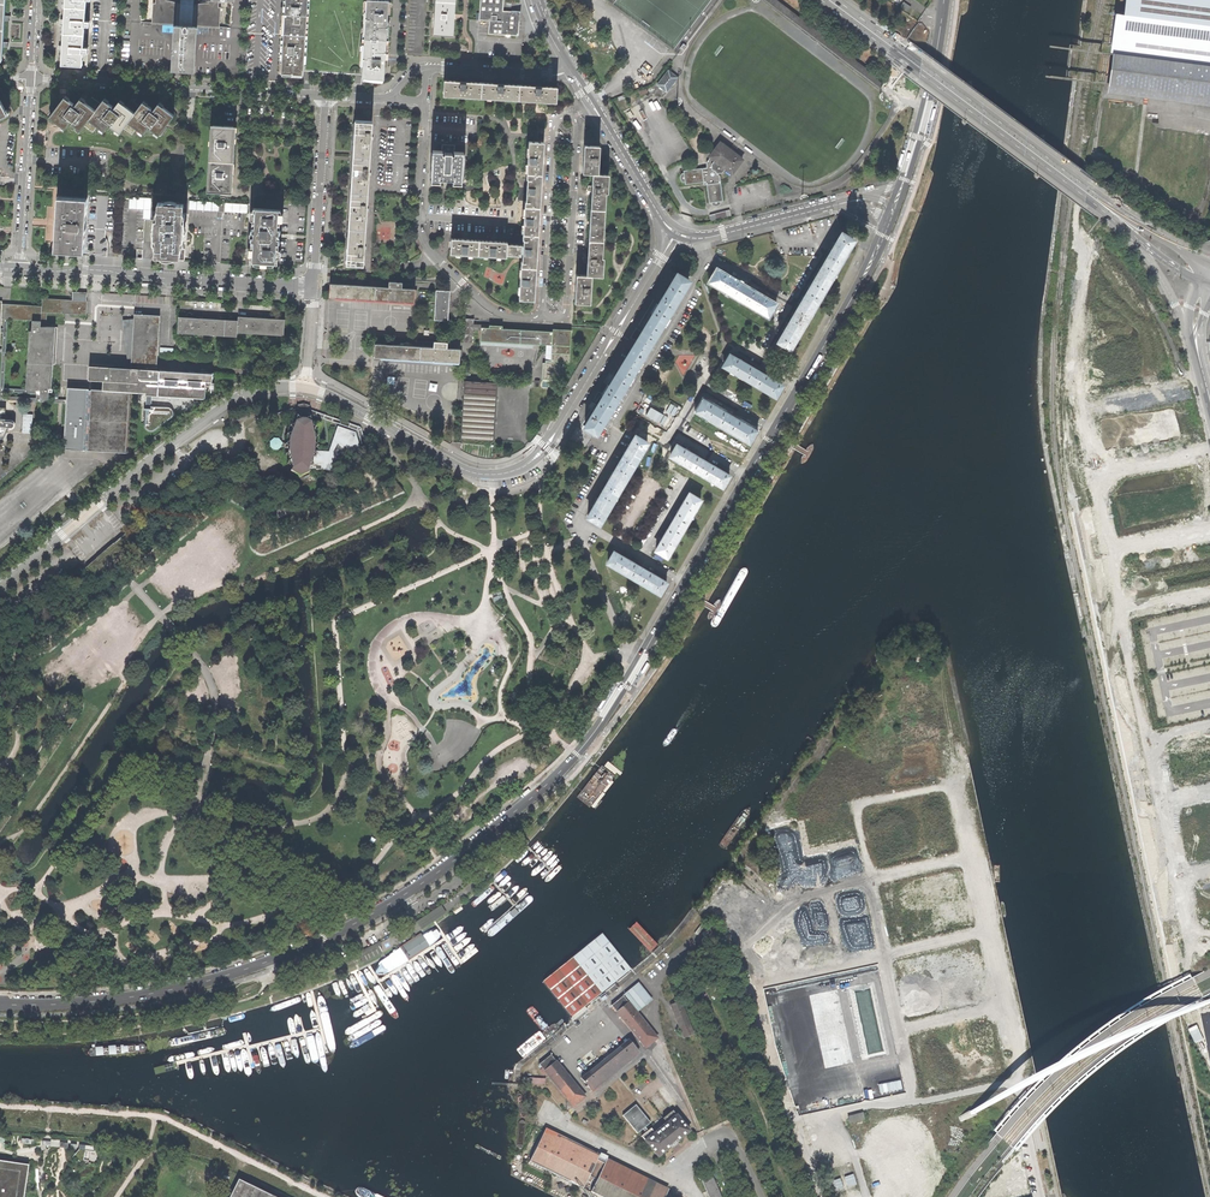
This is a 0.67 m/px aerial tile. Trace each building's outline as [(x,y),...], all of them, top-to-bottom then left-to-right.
[(155,2),(153,2),(151,24),(174,25),(171,70),(195,72),(197,27),(219,28),(220,7),(218,6),(218,0),(213,0),(213,1),(202,1),(198,2),(198,3),(193,4),(193,0),(180,0),(180,3),(175,2),(176,0),(155,0),(155,2)] [(308,0),(285,0),(285,9),(285,14),(307,15),(308,0)] [(362,73),(364,39),(366,0),(308,0),(307,15),(306,35),(303,70),(362,73)] [(364,39),(386,40),(387,22),(388,0),(382,0),(366,0),(364,39)] [(488,34),(516,36),(517,13),(509,13),(501,12),(501,5),(502,0),(480,0),(479,20),(489,21),(488,34)] [(1123,13),(1115,12),(1110,47),(1112,48),(1106,93),(1146,98),(1209,107),(1209,0),(1125,0),(1123,13)] [(434,35),(453,36),(454,19),(455,3),(436,2),(434,35)] [(85,20),(85,7),(65,6),(65,19),(64,32),(84,33),(84,26),(85,20)] [(306,35),(307,15),(285,14),(284,18),(283,34),(306,35)] [(83,47),(84,33),(64,32),(63,47),(62,64),(82,65),(83,52),(83,47)] [(303,70),(306,35),(283,34),(282,53),(281,73),(303,74),(303,70)] [(362,73),(362,78),(383,79),(384,61),(386,40),(364,39),(362,73)] [(669,70),(658,84),(667,92),(673,84),(679,77),(669,70)] [(444,80),(443,96),(480,98),(481,83),(466,82),(466,78),(463,78),(460,78),(460,81),(444,80)] [(498,84),(481,83),(480,98),(518,100),(519,85),(504,84),(504,81),(501,81),(498,80),(498,84)] [(535,86),(519,85),(518,100),(556,103),(557,87),(541,86),(541,83),(538,83),(535,83),(535,86)] [(151,128),(159,135),(174,115),(164,108),(159,104),(152,112),(150,111),(151,108),(143,102),(140,106),(135,103),(138,100),(135,98),(133,97),(126,106),(123,103),(120,101),(115,108),(113,107),(114,105),(105,100),(102,104),(92,97),(90,100),(88,99),(89,96),(87,95),(84,93),(76,105),(74,104),(65,97),(55,109),(50,116),(63,126),(66,128),(70,123),(73,124),(73,123),(81,130),(85,126),(93,132),(98,126),(105,131),(109,125),(112,127),(113,126),(121,132),(124,128),(133,135),(137,128),(144,133),(148,127),(150,129),(151,128)] [(9,116),(0,100),(0,121),(9,116)] [(355,120),(353,156),(370,157),(371,139),(372,121),(355,120)] [(213,126),(211,161),(234,163),(235,146),(236,127),(213,126)] [(528,141),(526,174),(541,175),(542,159),(543,142),(540,142),(528,141)] [(720,142),(710,156),(714,160),(711,164),(711,168),(709,168),(709,167),(684,170),(684,173),(683,173),(681,175),(680,177),(681,179),(682,182),(685,182),(685,184),(705,181),(706,182),(709,203),(712,202),(712,204),(714,206),(716,206),(718,205),(721,204),(721,201),(723,201),(720,175),(719,175),(718,173),(722,172),(725,168),(732,173),(742,159),(720,142)] [(433,151),(431,181),(440,182),(440,177),(446,178),(453,178),(452,183),(461,183),(463,153),(454,152),(455,145),(442,145),(442,151),(433,151)] [(590,199),(589,225),(602,225),(604,193),(607,193),(608,175),(597,174),(599,146),(584,145),(583,159),(582,174),(592,174),(591,185),(588,185),(586,190),(591,192),(590,199)] [(353,156),(350,192),(368,193),(369,173),(370,157),(353,156)] [(211,161),(209,191),(232,192),(233,178),(234,163),(211,161)] [(524,201),(524,207),(539,207),(540,202),(539,202),(540,189),(540,180),(541,180),(541,175),(526,174),(526,179),(527,179),(525,200),(525,201),(524,201)] [(350,192),(348,228),(366,229),(367,210),(368,193),(350,192)] [(56,223),(54,249),(84,251),(87,197),(57,195),(56,223)] [(156,237),(155,256),(162,256),(162,257),(165,258),(167,258),(170,258),(173,258),(173,257),(180,257),(180,238),(182,238),(182,230),(183,220),(181,220),(182,204),(176,203),(176,202),(173,201),(170,201),(167,201),(164,202),(164,203),(158,203),(157,219),(155,219),(154,237),(156,237)] [(226,212),(249,212),(249,203),(226,203),(226,212)] [(524,207),(522,234),(538,235),(539,219),(539,207),(524,207)] [(250,254),(250,262),(277,264),(278,249),(275,249),(276,244),(278,244),(278,239),(276,239),(276,236),(276,234),(278,234),(279,229),(276,229),(277,224),(279,224),(280,210),(252,209),(252,216),(252,223),(254,223),(254,227),(251,227),(251,233),(250,233),(250,236),(251,236),(251,243),(253,243),(253,247),(250,247),(250,254)] [(710,215),(711,221),(731,216),(729,210),(710,215)] [(575,289),(574,302),(590,303),(591,275),(602,276),(603,258),(600,258),(602,225),(589,225),(587,251),(587,256),(585,256),(581,257),(583,262),(587,262),(586,275),(576,274),(575,289)] [(348,228),(346,263),(363,265),(364,248),(366,229),(348,228)] [(521,262),(520,267),(536,268),(536,262),(535,262),(536,251),(536,240),(538,240),(538,235),(522,234),(522,240),(523,240),(523,245),(507,244),(506,255),(513,255),(522,256),(522,262),(521,262)] [(777,341),(789,348),(850,243),(839,236),(833,246),(818,272),(801,301),(786,327),(777,341)] [(465,255),(478,255),(479,240),(469,239),(451,238),(450,254),(465,255)] [(506,257),(506,255),(507,244),(507,242),(505,241),(496,241),(490,241),(479,240),(478,255),(492,256),(506,257)] [(520,267),(518,299),(522,299),(534,300),(535,285),(536,268),(520,267)] [(709,282),(767,315),(773,304),(761,297),(762,296),(760,294),(758,293),(757,295),(733,280),(734,279),(731,278),(729,277),(728,278),(716,271),(709,282)] [(584,425),(595,432),(688,279),(677,272),(666,290),(652,313),(653,314),(648,323),(643,331),(637,327),(632,336),(638,340),(616,376),(610,372),(607,377),(605,381),(609,384),(595,406),(584,425)] [(389,287),(331,283),(330,297),(414,302),(415,289),(402,288),(403,282),(389,281),(389,287)] [(435,320),(448,321),(449,306),(450,291),(437,290),(435,320)] [(72,291),(71,299),(85,300),(85,292),(72,291)] [(124,294),(124,305),(136,305),(136,294),(124,294)] [(46,311),(86,313),(86,300),(85,300),(71,299),(68,299),(65,299),(41,298),(41,305),(1,302),(1,314),(41,316),(41,311),(46,311)] [(46,311),(41,311),(41,316),(1,314),(1,318),(3,318),(3,328),(0,328),(0,332),(2,333),(1,348),(0,348),(0,352),(2,352),(0,388),(4,388),(7,319),(32,319),(41,320),(41,325),(46,325),(46,311)] [(102,380),(101,389),(128,390),(145,391),(144,407),(149,407),(150,403),(151,392),(203,395),(203,390),(204,381),(210,381),(211,372),(158,369),(158,372),(154,372),(159,316),(134,313),(133,318),(130,359),(129,369),(103,367),(102,380)] [(178,316),(177,332),(237,335),(237,332),(283,335),(284,319),(270,318),(249,316),(238,316),(238,320),(223,319),(198,317),(178,316)] [(126,360),(130,359),(133,318),(122,319),(126,360)] [(474,318),(464,318),(463,342),(473,343),(473,329),(480,329),(480,327),(488,328),(488,325),(474,324),(474,318)] [(41,320),(32,319),(31,330),(29,330),(26,389),(40,390),(39,398),(48,399),(48,388),(51,388),(54,326),(46,325),(41,325),(41,320)] [(480,329),(479,341),(532,343),(545,344),(544,362),(542,362),(541,379),(557,379),(557,374),(562,375),(563,361),(568,362),(570,330),(552,329),(552,331),(549,331),(502,329),(502,326),(488,325),(488,328),(480,327),(480,329)] [(434,347),(376,343),(375,357),(460,363),(460,349),(447,349),(448,342),(434,341),(434,347)] [(738,375),(751,383),(757,371),(746,365),(747,363),(744,362),(742,360),(741,362),(728,355),(722,366),(738,375)] [(87,379),(102,380),(103,367),(102,365),(88,365),(87,379)] [(751,383),(775,397),(782,386),(774,381),(775,379),(773,378),(770,377),(769,379),(757,371),(751,383)] [(213,381),(210,381),(204,381),(203,390),(212,390),(213,381)] [(465,381),(464,381),(461,439),(462,438),(492,440),(494,441),(498,383),(497,383),(496,383),(466,382),(465,381)] [(65,403),(63,449),(121,452),(124,453),(128,390),(101,389),(66,387),(65,399),(65,403)] [(0,388),(0,399),(65,403),(65,399),(48,399),(39,398),(40,390),(26,389),(4,388),(0,388)] [(696,411),(724,428),(731,417),(718,409),(719,408),(716,406),(714,405),(713,407),(702,400),(696,411)] [(149,407),(144,407),(142,407),(141,426),(143,430),(147,432),(152,432),(170,419),(173,415),(173,411),(172,407),(168,404),(150,403),(149,407)] [(309,409),(310,406),(303,403),(297,405),(297,409),(271,415),(272,419),(298,413),(299,419),(295,421),(293,422),(288,438),(288,443),(281,442),(277,438),(272,438),(269,440),(269,445),(273,450),(277,450),(281,447),(288,447),(288,451),(291,469),(290,471),(298,476),(300,476),(309,472),(309,471),(307,470),(308,468),(315,468),(315,469),(320,469),(320,468),(323,468),(333,471),(339,456),(360,448),(355,439),(359,437),(363,448),(367,447),(361,427),(309,409)] [(4,438),(9,427),(12,427),(13,427),(14,425),(14,423),(13,421),(6,421),(6,408),(0,407),(0,437),(4,438)] [(724,428),(748,442),(755,431),(747,426),(748,425),(746,423),(744,422),(743,424),(731,417),(724,428)] [(570,439),(586,449),(593,436),(578,426),(570,439)] [(587,516),(599,523),(646,442),(635,435),(624,453),(611,476),(597,499),(587,516)] [(670,456),(698,473),(704,462),(693,455),(694,453),(691,452),(689,451),(688,452),(676,445),(670,456)] [(698,473),(722,487),(728,476),(722,473),(723,471),(720,469),(718,468),(717,470),(704,462),(698,473)] [(655,551),(665,557),(700,501),(688,494),(682,505),(680,504),(678,507),(677,509),(679,510),(665,534),(663,533),(662,536),(660,538),(662,539),(655,551)] [(606,562),(659,594),(665,583),(658,579),(659,577),(656,576),(654,575),(653,576),(630,562),(631,561),(628,559),(625,557),(624,559),(612,552),(606,562)] [(492,597),(494,601),(502,598),(499,587),(490,590),(491,594),(496,592),(497,596),(492,597)] [(924,652),(930,650),(927,638),(921,640),(922,642),(920,642),(921,648),(923,647),(924,652)] [(1198,685),(1186,686),(1186,693),(1198,692),(1198,685)] [(829,1040),(844,1037),(807,857),(792,860),(829,1040)] [(440,904),(415,921),(421,929),(445,912),(440,904)] [(542,981),(571,1017),(631,969),(601,933),(542,981)] [(376,942),(356,952),(362,964),(382,953),(376,942)] [(691,953),(696,959),(709,949),(704,943),(691,953)] [(902,952),(904,960),(920,956),(919,948),(902,952)] [(640,976),(642,978),(649,972),(647,970),(640,976)] [(648,984),(654,979),(650,973),(643,979),(648,984)] [(645,1048),(657,1038),(623,997),(612,1006),(645,1048)] [(672,1005),(684,1038),(696,1034),(683,1000),(672,1005)] [(582,1078),(592,1090),(638,1053),(628,1040),(582,1078)] [(574,1106),(585,1097),(551,1055),(540,1065),(574,1106)] [(793,1081),(809,1075),(803,1058),(787,1063),(793,1081)] [(814,1063),(816,1076),(829,1074),(827,1061),(814,1063)] [(563,1105),(566,1103),(562,1098),(561,1099),(559,1097),(561,1095),(552,1084),(548,1088),(547,1088),(547,1085),(545,1085),(546,1079),(523,1078),(523,1084),(529,1084),(529,1088),(535,1088),(535,1092),(547,1092),(560,1108),(563,1105)] [(676,1142),(689,1131),(672,1111),(648,1131),(645,1127),(650,1123),(635,1105),(623,1116),(637,1134),(643,1129),(646,1133),(641,1137),(658,1157),(676,1142)] [(864,1112),(849,1116),(851,1123),(867,1119),(864,1112)] [(666,1193),(640,1180),(569,1146),(544,1133),(530,1162),(583,1189),(589,1176),(597,1180),(591,1192),(600,1196),(665,1196),(666,1193)] [(27,1164),(0,1160),(0,1196),(23,1196),(27,1164)] [(711,1173),(701,1177),(705,1186),(710,1196),(721,1196),(711,1173)] [(249,1184),(248,1185),(238,1179),(229,1196),(274,1196),(249,1184)] [(365,1189),(362,1188),(358,1188),(356,1191),(357,1194),(359,1196),(382,1196),(365,1189)]
